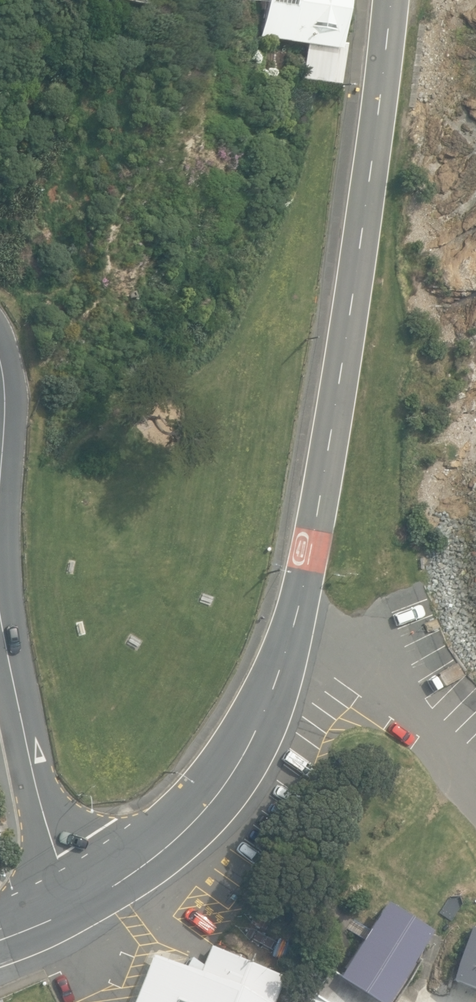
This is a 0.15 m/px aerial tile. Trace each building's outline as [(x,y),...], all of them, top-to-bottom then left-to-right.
[(340,85),(346,44),(340,43),(347,0),(264,0),(259,38),(307,45),(302,79),(340,85)] [(376,1001),(382,1001),(429,929),(384,900),(336,976),(376,1001)] [(475,989),(475,928),(469,926),(464,940),(449,978),(475,989)] [(221,946),(259,961),(265,947),(227,931),(221,946)] [(278,976),(208,945),(201,961),(188,956),(182,970),(151,957),(132,1001),(267,1001),(278,976)] [(301,1001),(325,1001),(308,991),(301,1001)]
